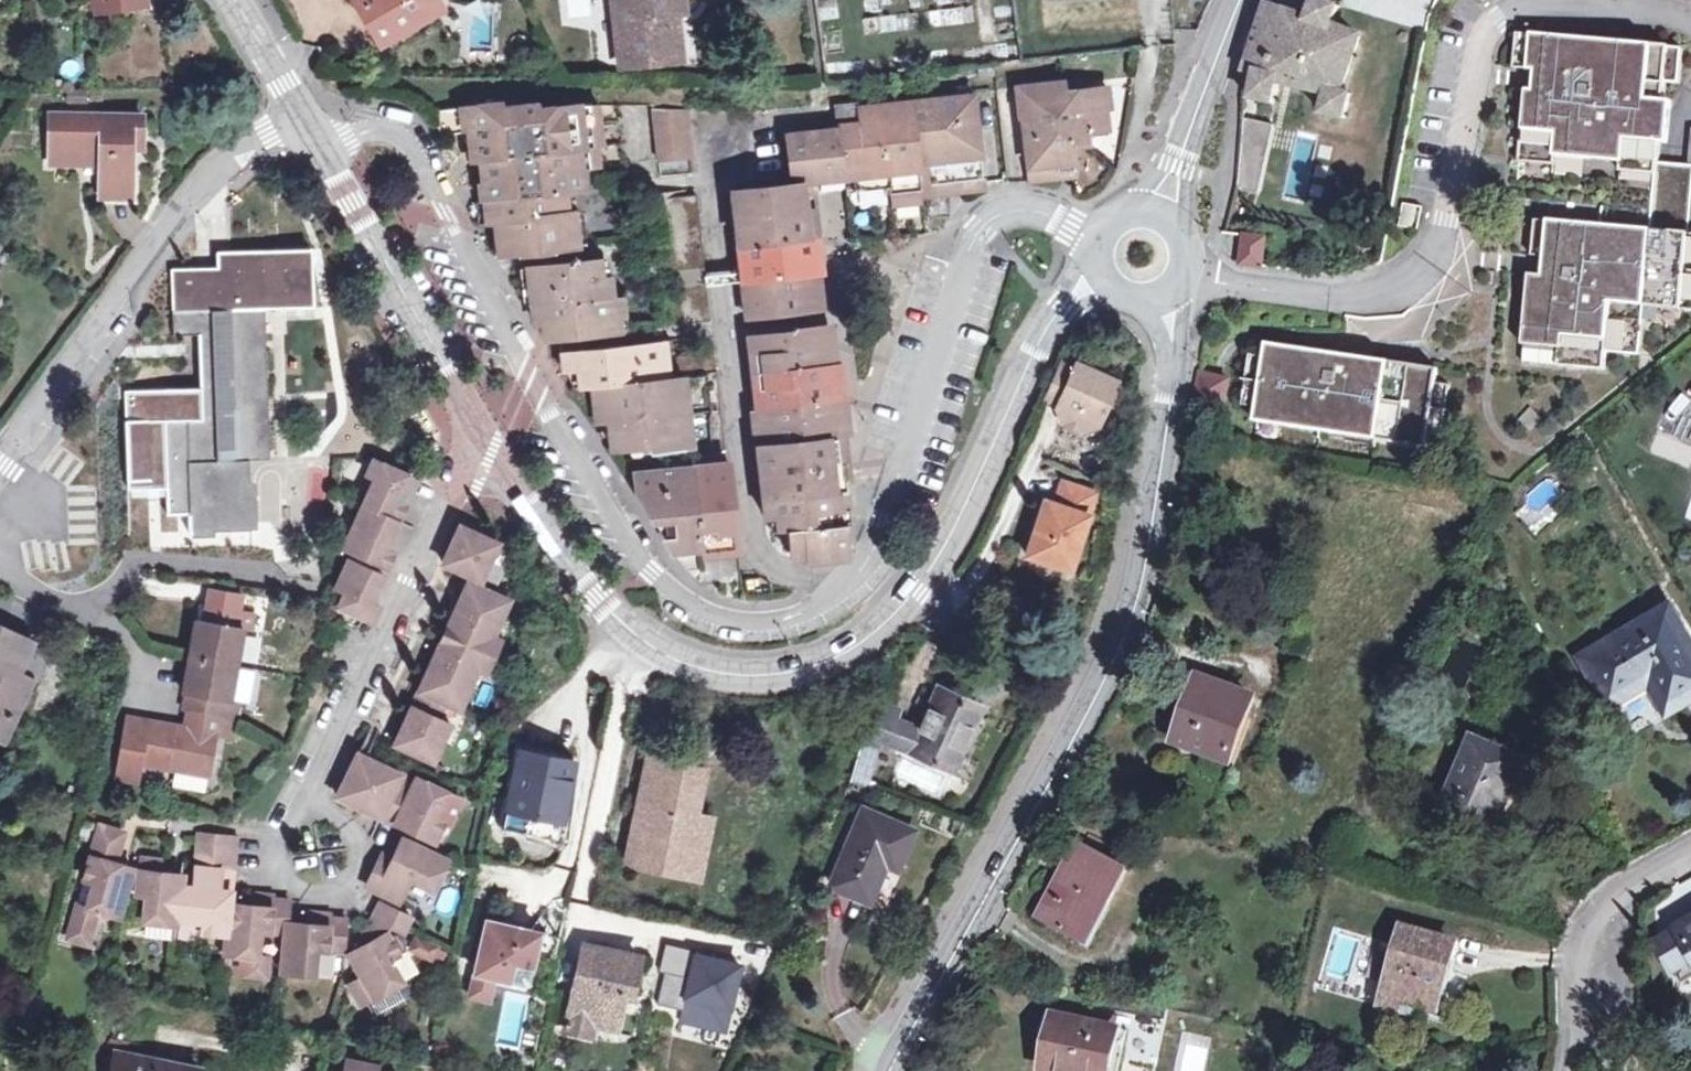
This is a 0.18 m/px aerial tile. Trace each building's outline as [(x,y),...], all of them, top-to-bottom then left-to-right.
[(147,4),(146,0),(96,0),(98,10),(147,4)] [(381,40),(439,6),(436,0),(357,0),(381,40)] [(621,62),(675,56),(670,10),(684,9),(683,0),(614,0),(621,62)] [(1245,71),(1256,75),(1252,98),(1274,103),(1279,80),(1328,93),(1323,114),(1345,120),(1353,94),(1345,92),(1362,35),(1335,27),(1341,5),(1327,0),(1316,0),(1309,16),(1268,4),(1266,5),(1259,29),(1251,53),(1245,71)] [(1243,51),(1251,53),(1259,29),(1252,27),(1243,51)] [(1514,69),(1528,70),(1531,35),(1518,34),(1514,69)] [(1622,173),(1658,176),(1659,163),(1665,84),(1679,85),(1682,49),(1531,35),(1528,70),(1535,71),(1533,91),(1527,90),(1520,163),(1556,166),(1557,157),(1623,163),(1622,173)] [(1024,91),(1027,120),(1025,127),(1032,177),(1076,172),(1073,145),(1090,143),(1089,130),(1107,127),(1105,106),(1109,105),(1106,85),(1082,88),(1082,80),(1025,87),(1025,89),(1024,91)] [(973,93),(912,100),(923,185),(959,180),(961,190),(985,187),(973,93)] [(579,243),(575,210),(569,210),(565,170),(626,163),(625,134),(623,134),(623,118),(621,118),(621,104),(580,102),(538,107),(537,103),(502,107),(501,102),(475,105),(469,99),(465,106),(438,109),(441,131),(467,128),(470,150),(474,149),(475,159),(486,158),(491,198),(488,199),(490,221),(497,220),(502,253),(579,243)] [(923,185),(912,100),(860,107),(861,121),(837,125),(838,127),(844,176),(851,176),(854,191),(889,187),(891,199),(924,194),(923,185)] [(835,104),(837,125),(861,121),(860,107),(859,101),(835,104)] [(693,156),(687,108),(654,109),(660,160),(693,156)] [(130,197),(131,148),(131,136),(142,136),(142,117),(49,117),(49,164),(99,164),(99,196),(130,197)] [(1246,149),(1242,190),(1260,192),(1265,122),(1245,120),(1243,149),(1246,149)] [(844,176),(838,127),(787,133),(792,183),(806,181),(844,176)] [(131,136),(131,148),(142,149),(142,136),(131,136)] [(695,173),(693,156),(660,160),(661,176),(695,173)] [(1659,163),(1658,176),(1652,230),(1689,234),(1690,210),(1690,166),(1659,163)] [(924,194),(961,190),(959,180),(923,185),(924,194)] [(733,190),(737,226),(806,217),(805,209),(810,208),(806,181),(792,183),(733,190)] [(701,229),(696,189),(661,193),(666,233),(701,229)] [(1418,208),(1405,206),(1402,226),(1414,228),(1418,208)] [(739,243),(808,235),(806,217),(737,226),(739,243)] [(1545,257),(1549,221),(1536,220),(1533,256),(1545,257)] [(1689,234),(1652,230),(1549,221),(1545,257),(1544,276),(1530,275),(1523,363),(1606,371),(1607,352),(1641,356),(1644,305),(1690,309),(1690,234),(1689,234)] [(1269,237),(1244,234),(1240,264),(1264,268),(1269,237)] [(813,272),(808,235),(739,243),(743,280),(813,272)] [(166,420),(169,514),(190,513),(191,531),(251,529),(248,459),(269,458),(263,305),(310,303),(308,248),(218,252),(219,268),(171,270),(174,337),(200,336),(203,418),(166,420)] [(617,331),(610,274),(594,276),(592,259),(528,266),(532,305),(534,304),(536,321),(543,321),(545,340),(617,331)] [(813,272),(743,280),(747,315),(817,308),(813,272)] [(754,371),(829,363),(824,326),(749,334),(754,371)] [(580,385),(601,383),(676,374),(674,355),(673,338),(568,350),(570,370),(578,369),(580,385)] [(1430,445),(1442,367),(1271,342),(1259,420),(1430,445)] [(674,355),(676,374),(717,370),(715,351),(674,355)] [(1074,360),(1069,371),(1055,403),(1062,421),(1077,428),(1095,420),(1101,408),(1113,402),(1108,390),(1113,377),(1074,360)] [(754,371),(756,389),(836,381),(834,363),(829,363),(754,371)] [(1057,365),(1043,398),(1055,403),(1069,371),(1057,365)] [(676,374),(601,383),(604,419),(611,419),(615,447),(644,444),(645,451),(685,447),(685,454),(691,453),(727,449),(717,370),(676,374)] [(1228,380),(1200,374),(1191,416),(1221,423),(1228,380)] [(758,407),(838,398),(836,381),(756,389),(758,407)] [(758,407),(760,426),(840,416),(838,398),(758,407)] [(762,443),(837,434),(842,433),(840,416),(760,426),(762,443)] [(769,498),(834,490),(838,490),(836,470),(841,470),(837,434),(762,443),(769,498)] [(691,453),(692,463),(701,546),(706,585),(707,586),(742,582),(727,449),(691,453)] [(354,552),(388,568),(396,551),(388,547),(413,492),(405,488),(412,473),(377,457),(370,473),(378,476),(352,532),(361,536),(354,552)] [(637,490),(639,495),(652,514),(662,514),(665,536),(672,547),(698,545),(699,546),(701,546),(692,463),(635,470),(637,490)] [(1053,502),(1042,499),(1025,555),(1069,568),(1092,491),(1060,480),(1053,502)] [(834,490),(769,498),(771,516),(786,515),(790,550),(840,544),(834,490)] [(31,542),(30,566),(72,566),(73,542),(96,542),(97,496),(68,495),(67,543),(31,542)] [(446,563),(483,579),(500,541),(463,525),(446,563)] [(373,602),(385,574),(351,558),(338,587),(346,592),(340,606),(373,622),(381,606),(373,602)] [(461,624),(448,652),(440,648),(397,743),(434,760),(451,722),(438,716),(444,703),(459,710),(503,612),(498,609),(504,597),(470,581),(452,620),(461,624)] [(196,617),(189,656),(238,666),(246,628),(253,630),(256,613),(242,610),(244,597),(209,589),(207,602),(216,605),(213,621),(203,619),(196,617)] [(216,605),(207,602),(203,619),(213,621),(216,605)] [(1612,704),(1650,683),(1667,712),(1690,698),(1690,644),(1670,609),(1585,658),(1612,704)] [(0,626),(0,733),(2,734),(28,677),(17,673),(32,641),(0,626)] [(182,692),(189,694),(199,696),(195,712),(186,710),(185,712),(236,722),(240,702),(232,701),(238,666),(189,656),(182,692)] [(1213,745),(1234,752),(1255,697),(1200,676),(1177,739),(1210,752),(1213,745)] [(877,699),(866,733),(851,781),(867,787),(881,740),(953,770),(981,706),(941,688),(923,729),(897,719),(902,709),(877,699)] [(189,694),(186,710),(195,712),(199,696),(189,694)] [(145,726),(124,722),(112,783),(135,787),(139,762),(201,774),(205,755),(210,756),(215,736),(232,739),(236,722),(185,712),(182,728),(147,721),(145,726)] [(1443,812),(1495,835),(1527,760),(1476,738),(1443,812)] [(1231,760),(1234,752),(1213,745),(1210,752),(1231,760)] [(498,826),(549,836),(561,784),(568,786),(574,758),(514,747),(506,794),(497,792),(492,815),(500,817),(498,826)] [(380,817),(402,773),(360,754),(339,797),(380,817)] [(649,758),(636,824),(643,826),(635,864),(660,869),(662,858),(698,866),(707,817),(694,814),(703,770),(649,758)] [(204,789),(206,776),(174,771),(172,784),(204,789)] [(402,773),(380,817),(384,818),(398,826),(403,815),(411,819),(406,829),(418,835),(435,843),(446,820),(437,816),(447,792),(419,779),(418,781),(402,773)] [(561,784),(549,836),(558,838),(568,786),(561,784)] [(832,884),(869,901),(886,862),(897,867),(913,830),(865,810),(832,884)] [(629,863),(635,864),(643,826),(636,824),(629,863)] [(98,913),(118,919),(130,877),(121,874),(124,863),(117,861),(125,833),(102,826),(86,881),(96,884),(90,906),(80,903),(74,924),(93,930),(98,913)] [(200,849),(237,853),(239,835),(202,831),(200,849)] [(1057,901),(1046,920),(1086,942),(1127,869),(1080,844),(1050,897),(1057,901)] [(368,889),(383,897),(400,904),(412,880),(434,891),(449,862),(413,845),(408,853),(397,848),(392,859),(381,853),(372,872),(376,874),(368,889)] [(237,853),(200,849),(197,867),(236,871),(237,853)] [(178,917),(182,884),(171,883),(172,871),(161,869),(163,858),(142,856),(138,893),(148,895),(145,920),(177,924),(178,917)] [(696,876),(698,866),(662,858),(660,869),(696,876)] [(228,934),(230,915),(231,902),(220,902),(221,891),(234,891),(236,871),(197,867),(194,886),(182,884),(178,917),(202,920),(201,930),(228,934)] [(230,915),(228,934),(226,953),(248,956),(247,973),(266,975),(268,956),(259,955),(261,931),(286,933),(287,934),(290,901),(274,899),(274,896),(254,893),(252,905),(242,904),(240,916),(230,915)] [(1057,901),(1050,897),(1039,917),(1046,920),(1057,901)] [(410,918),(380,903),(371,918),(377,922),(375,926),(363,932),(368,943),(360,947),(365,958),(356,963),(361,977),(348,983),(358,1005),(401,984),(391,962),(400,957),(389,933),(392,928),(393,928),(405,933),(407,930),(405,929),(410,918)] [(287,934),(286,933),(282,971),(314,976),(318,950),(343,954),(346,920),(330,918),(330,914),(311,912),(310,923),(299,922),(298,935),(287,934)] [(540,932),(486,921),(475,974),(494,978),(523,984),(530,980),(540,932)] [(1679,930),(1658,942),(1684,987),(1690,983),(1690,923),(1679,930)] [(1405,997),(1432,1005),(1441,976),(1445,977),(1455,943),(1404,929),(1382,1007),(1400,1012),(1405,997)] [(441,964),(448,944),(412,932),(406,951),(441,964)] [(580,967),(569,1019),(593,1024),(617,1029),(625,991),(632,993),(640,957),(592,947),(588,968),(580,967)] [(737,964),(697,955),(691,982),(667,977),(662,1002),(685,1007),(682,1023),(723,1031),(737,964)] [(494,978),(475,974),(470,997),(489,1001),(494,978)] [(1450,978),(1445,977),(1441,976),(1432,1005),(1438,1007),(1438,1005),(1443,1006),(1450,978)] [(1428,1019),(1432,1005),(1405,997),(1400,1012),(1428,1019)] [(1047,1060),(1077,1066),(1076,1070),(1109,1070),(1118,1028),(1056,1015),(1047,1060)] [(591,1036),(593,1024),(569,1019),(568,1018),(565,1031),(591,1036)] [(1118,1028),(1109,1070),(1123,1070),(1132,1031),(1118,1028)] [(201,1070),(116,1054),(113,1070),(201,1070)] [(378,1067),(348,1060),(346,1070),(377,1070),(378,1067)] [(1054,1070),(1076,1070),(1077,1066),(1047,1060),(1045,1069),(1054,1070)]
